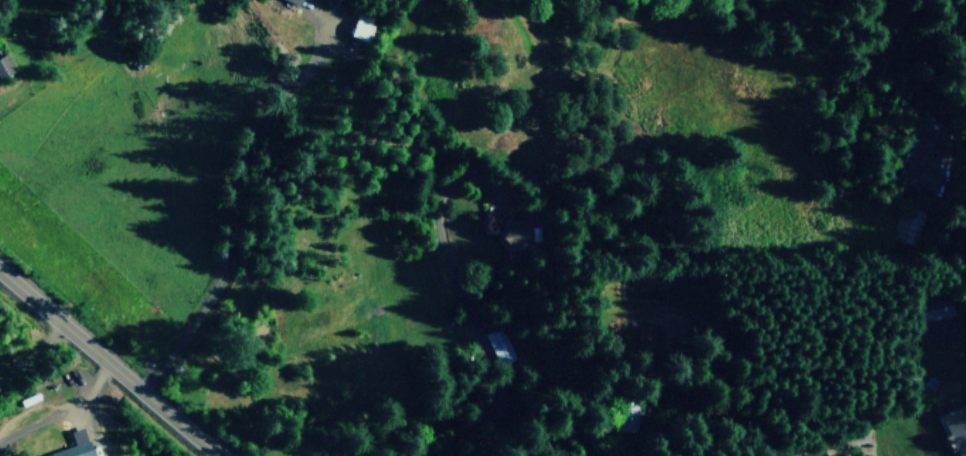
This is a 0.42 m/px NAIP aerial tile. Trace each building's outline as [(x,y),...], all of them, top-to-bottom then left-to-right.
[(369,40),(376,16),(358,11),(350,35),(369,40)] [(16,70),(9,53),(0,57),(0,77),(16,70)] [(504,222),(505,231),(500,232),(501,250),(533,247),(532,228),(526,229),(525,220),(504,222)] [(503,326),(487,333),(500,364),(516,357),(503,326)] [(945,434),(943,435),(951,455),(964,455),(965,455),(965,402),(937,414),(945,434)] [(84,426),(70,431),(74,445),(40,455),(41,455),(94,455),(84,426)]
